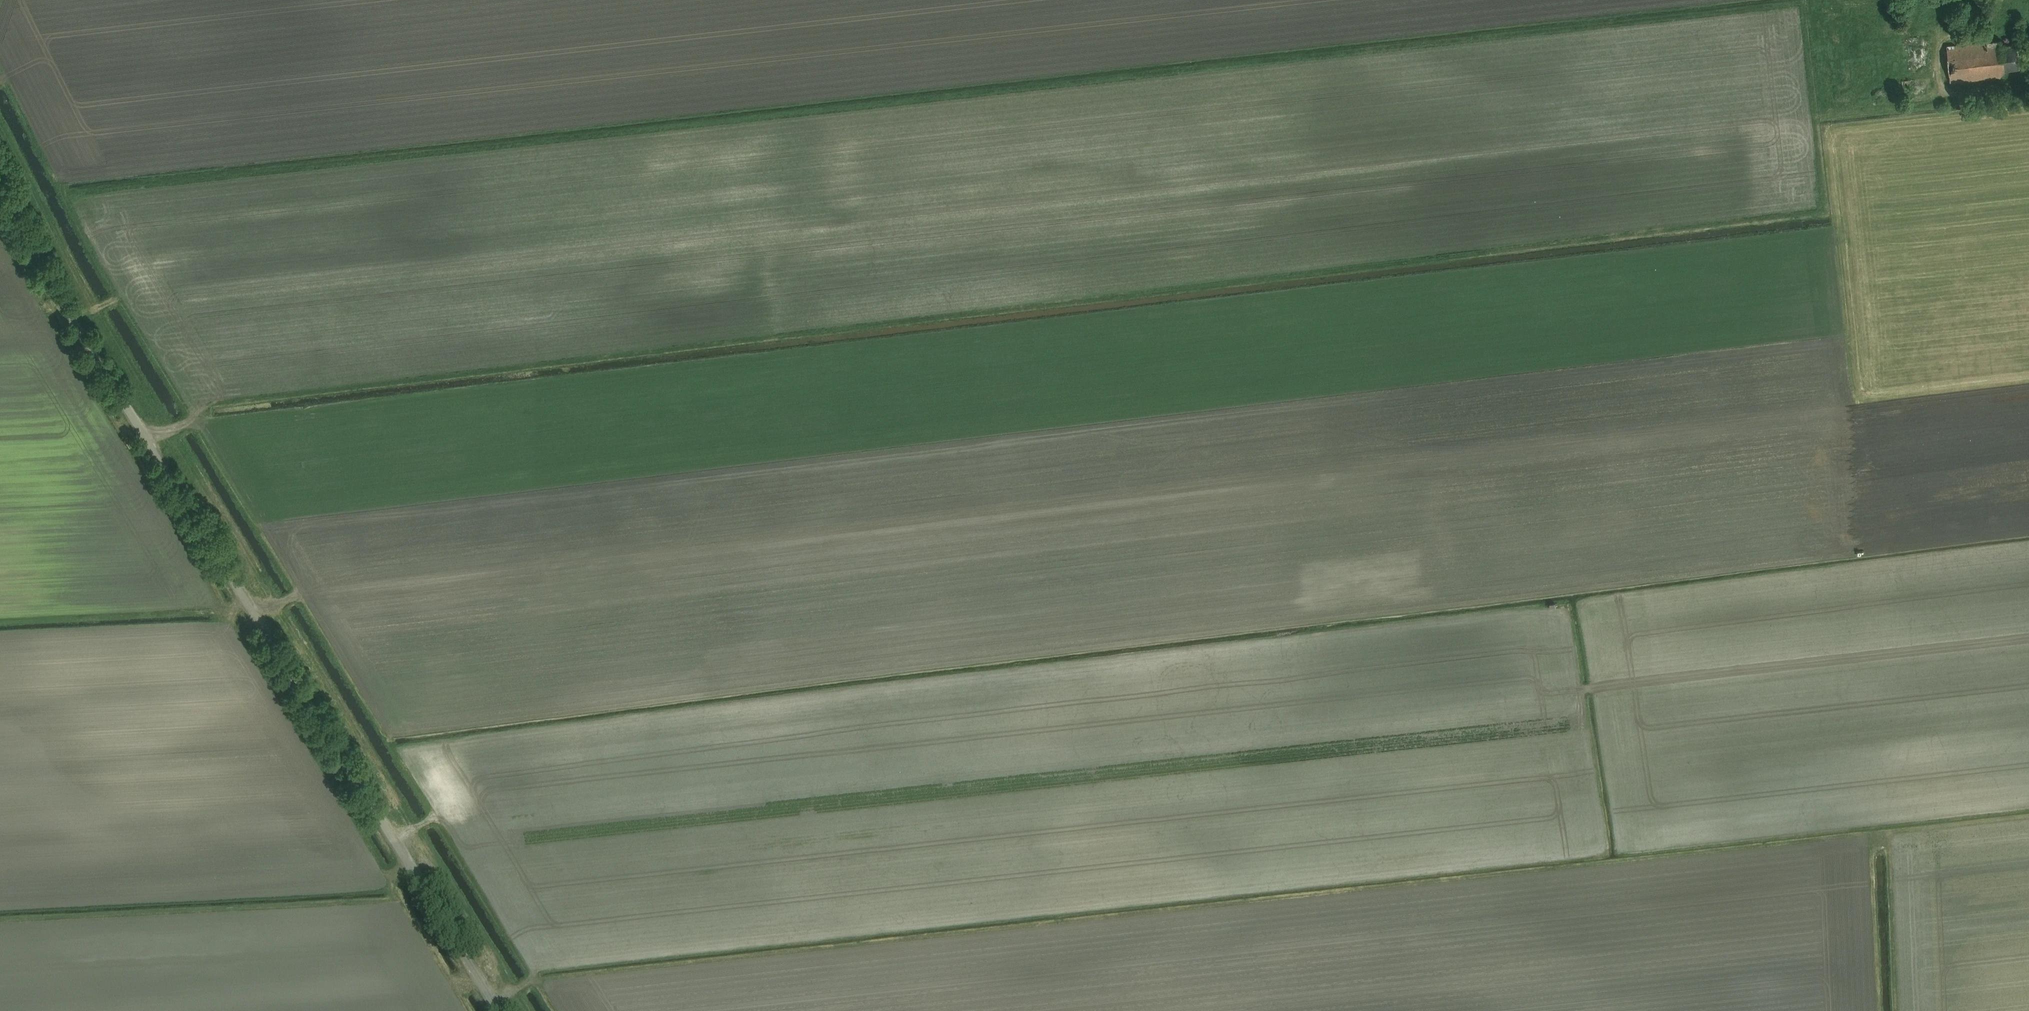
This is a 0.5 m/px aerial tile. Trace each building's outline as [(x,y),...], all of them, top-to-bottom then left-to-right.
[(1932,67),(1930,36),(1906,37),(1908,68),(1932,67)] [(2005,69),(2019,68),(2017,44),(2000,46),(1999,41),(1946,46),(1950,82),(2000,77),(2005,69)]
